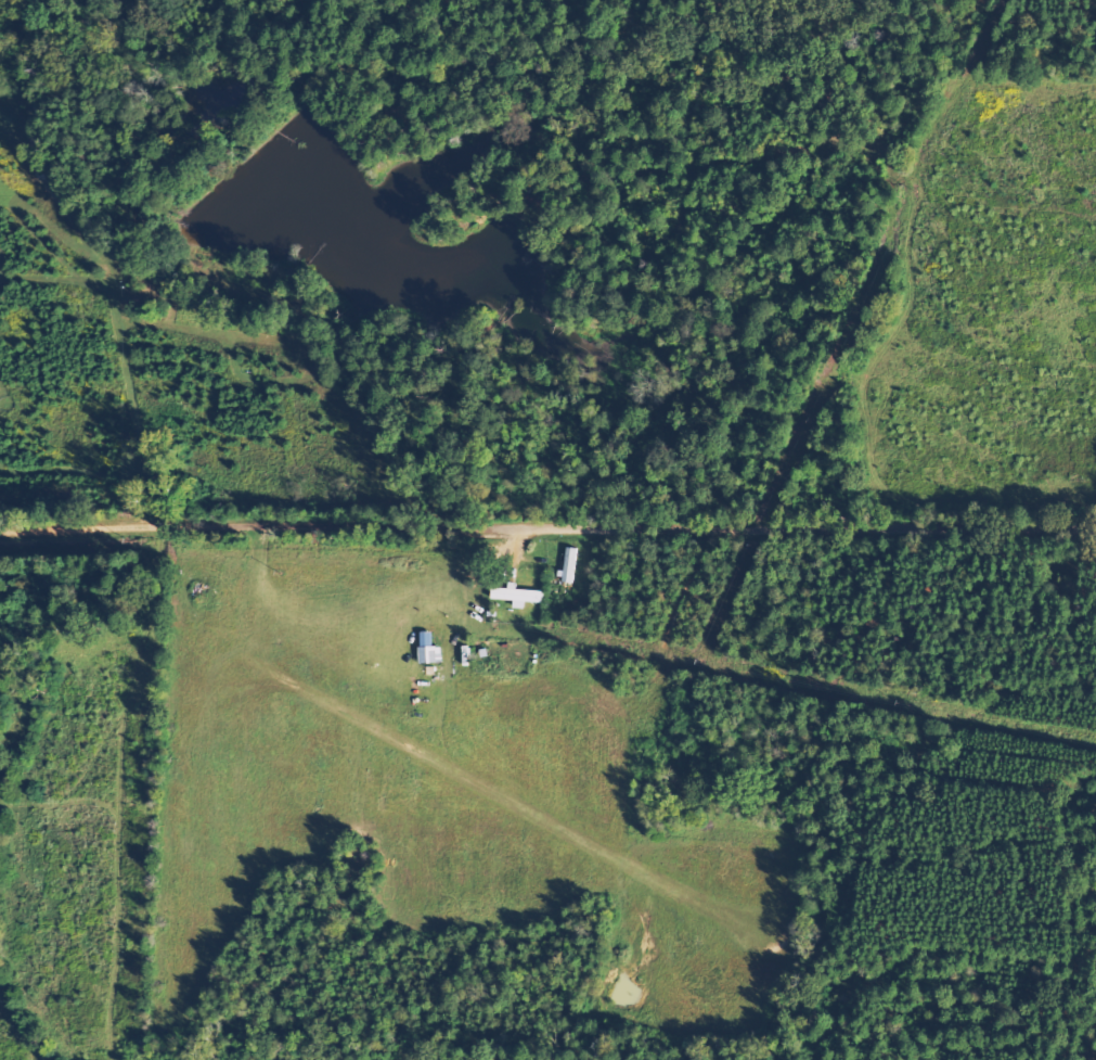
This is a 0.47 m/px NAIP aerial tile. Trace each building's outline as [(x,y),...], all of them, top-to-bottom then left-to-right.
[(510,588),(494,588),(493,600),(516,600),(516,608),(527,608),(527,602),(544,602),(545,591),(519,590),(519,583),(511,582),(510,588)] [(435,632),(421,632),(422,663),(445,663),(445,646),(436,646),(435,632)]
